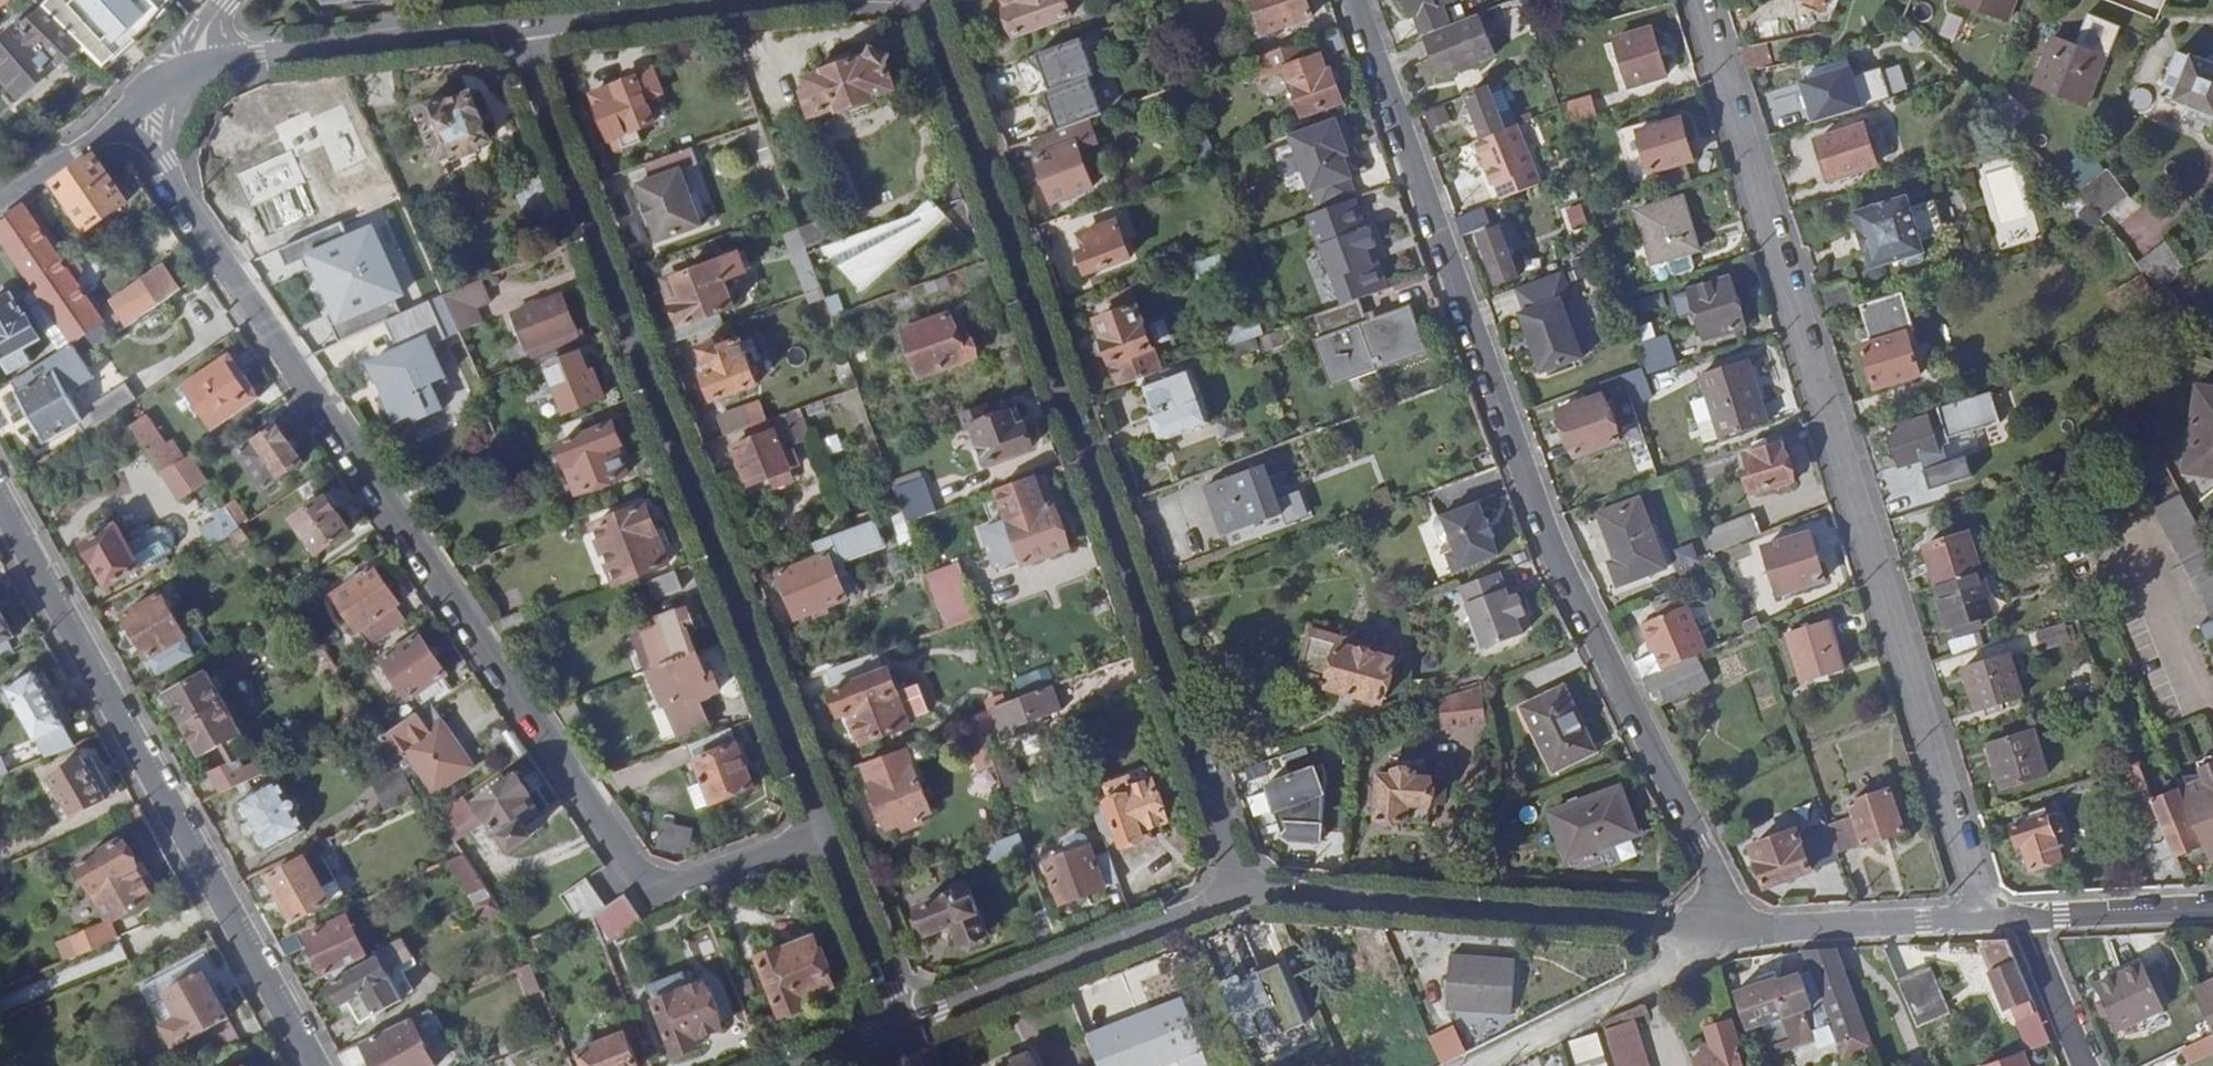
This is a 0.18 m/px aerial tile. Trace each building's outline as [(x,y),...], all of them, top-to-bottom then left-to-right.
[(49,13),(82,46),(106,73),(173,8),(166,0),(64,0),(49,13)] [(1016,35),(1074,15),(1069,2),(1074,0),(1014,0),(1017,7),(1008,10),(1016,35)] [(1265,28),(1312,11),(1308,0),(1256,0),(1265,28)] [(1425,38),(1453,28),(1446,5),(1456,2),(1455,0),(1406,0),(1412,18),(1417,15),(1425,38)] [(1453,28),(1473,21),(1466,0),(1462,0),(1456,2),(1446,5),(1453,28)] [(2009,22),(2018,0),(1958,0),(1958,1),(2009,22)] [(2156,28),(2170,0),(2147,0),(2139,20),(2156,28)] [(1537,29),(1528,1),(1504,10),(1513,37),(1537,29)] [(44,9),(2,48),(0,46),(0,74),(22,99),(82,46),(49,13),(44,9)] [(1453,28),(1425,38),(1440,78),(1495,58),(1481,17),(1473,21),(1453,28)] [(1656,29),(1618,40),(1634,89),(1671,77),(1656,29)] [(2107,56),(2055,36),(2034,91),(2085,111),(2107,56)] [(1078,37),(1034,54),(1048,92),(1086,76),(1092,75),(1078,37)] [(1308,59),(1301,41),(1291,45),(1298,62),(1308,59)] [(1770,41),(1744,46),(1752,71),(1778,65),(1770,41)] [(1291,45),(1255,58),(1264,82),(1289,73),(1304,114),(1344,100),(1333,69),(1327,71),(1321,54),(1308,59),(1298,62),(1291,45)] [(877,53),(810,75),(813,88),(808,91),(816,115),(842,106),(843,109),(877,97),(875,93),(889,89),(886,79),(896,76),(891,60),(894,53),(879,46),(877,53)] [(2181,49),(2161,91),(2172,95),(2170,98),(2191,107),(2188,114),(2212,125),(2212,124),(2212,54),(2209,55),(2207,59),(2192,51),(2190,53),(2181,49)] [(598,102),(615,147),(643,138),(639,126),(658,118),(650,94),(665,89),(657,63),(654,64),(652,61),(639,65),(640,69),(637,69),(638,73),(604,86),(609,98),(598,102)] [(1819,123),(1897,99),(1887,67),(1859,76),(1856,68),(1807,83),(1819,123)] [(392,70),(360,73),(365,106),(395,103),(392,70)] [(1048,92),(1045,93),(1061,130),(1071,126),(1101,113),(1086,76),(1048,92)] [(2129,104),(2147,107),(2150,90),(2132,87),(2129,104)] [(1491,88),(1468,96),(1483,139),(1506,131),(1491,88)] [(446,99),(419,110),(439,156),(461,148),(463,153),(480,147),(478,142),(490,136),(473,93),(448,103),(446,99)] [(1568,127),(1599,118),(1594,99),(1562,109),(1568,127)] [(235,110),(240,124),(266,115),(262,101),(235,110)] [(1346,115),(1294,134),(1317,192),(1353,179),(1356,178),(1348,157),(1354,155),(1349,141),(1355,139),(1346,115)] [(1643,130),(1655,172),(1697,159),(1683,118),(1643,130)] [(1483,139),(1479,140),(1502,200),(1545,184),(1522,125),(1506,131),(1483,139)] [(1820,139),(1832,180),(1882,166),(1869,125),(1820,139)] [(1042,155),(1036,157),(1052,202),(1093,188),(1071,126),(1061,130),(1036,139),(1042,155)] [(1036,139),(1030,141),(1036,157),(1042,155),(1036,139)] [(1355,139),(1349,141),(1354,155),(1360,153),(1355,139)] [(689,146),(644,163),(652,185),(639,191),(655,236),(694,221),(678,176),(697,168),(689,146)] [(293,152),(239,177),(267,240),(321,215),(293,152)] [(97,155),(56,183),(88,228),(128,201),(97,155)] [(2015,155),(1975,165),(1998,248),(2037,237),(2015,155)] [(556,214),(534,157),(514,164),(527,194),(518,198),(529,225),(556,214)] [(2102,167),(2077,192),(2103,219),(2128,194),(2102,167)] [(1353,179),(1317,192),(1324,212),(1359,199),(1361,198),(1353,179)] [(1856,208),(1860,221),(1872,257),(1875,267),(1928,249),(1925,237),(1946,229),(1935,197),(1914,205),(1907,186),(1881,195),(1883,200),(1856,208)] [(862,292),(947,215),(932,199),(914,215),(824,247),(832,257),(862,292)] [(1318,229),(1364,213),(1359,199),(1324,212),(1313,216),(1318,229)] [(1502,200),(1486,207),(1493,227),(1509,222),(1502,200)] [(1667,260),(1692,253),(1700,251),(1684,200),(1639,214),(1654,265),(1667,260)] [(1564,208),(1572,230),(1587,225),(1580,203),(1564,208)] [(0,221),(0,235),(37,290),(74,344),(104,323),(24,205),(0,221)] [(1486,207),(1459,217),(1465,237),(1493,227),(1486,207)] [(1318,229),(1347,306),(1364,300),(1393,290),(1383,262),(1378,264),(1373,250),(1381,247),(1373,228),(1370,229),(1364,213),(1318,229)] [(1872,257),(1860,221),(1847,227),(1858,262),(1872,257)] [(1081,253),(1087,274),(1131,258),(1119,222),(1086,232),(1091,250),(1081,253)] [(1484,235),(1501,285),(1521,278),(1504,228),(1484,235)] [(374,229),(311,258),(342,324),(404,295),(374,229)] [(2169,239),(2138,263),(2145,274),(2155,291),(2169,280),(2186,267),(2169,239)] [(1677,277),(1692,272),(1696,266),(1692,253),(1667,260),(1670,273),(1677,277)] [(663,332),(668,344),(725,324),(721,315),(736,309),(726,281),(731,279),(725,263),(669,283),(685,324),(663,332)] [(124,318),(130,326),(183,289),(169,269),(116,306),(124,318)] [(1571,274),(1520,294),(1529,316),(1518,321),(1542,378),(1591,358),(1567,301),(1580,295),(1571,274)] [(2111,294),(2121,313),(2142,300),(2155,291),(2145,274),(2111,294)] [(1733,278),(1697,289),(1711,337),(1748,326),(1733,278)] [(444,295),(461,332),(483,323),(477,308),(492,302),(484,279),(444,295)] [(2155,291),(2142,300),(2169,338),(2196,320),(2169,280),(2155,291)] [(811,303),(826,297),(822,289),(807,294),(811,303)] [(74,344),(37,290),(27,297),(63,350),(74,344)] [(1109,297),(1114,314),(1136,306),(1130,290),(1109,297)] [(13,291),(0,300),(0,364),(9,358),(17,371),(37,357),(29,346),(44,336),(13,291)] [(1906,291),(1863,305),(1876,349),(1868,352),(1880,395),(1927,380),(1913,338),(1919,336),(1906,291)] [(515,313),(534,360),(582,341),(564,294),(515,313)] [(1639,296),(1641,310),(1663,308),(1662,294),(1639,296)] [(1372,323),(1364,300),(1347,306),(1318,317),(1325,338),(1318,341),(1335,388),(1355,381),(1361,373),(1379,366),(1382,373),(1433,355),(1416,307),(1372,323)] [(448,338),(431,301),(386,322),(399,350),(373,362),(383,382),(385,381),(390,393),(379,398),(390,421),(393,419),(398,432),(445,410),(439,397),(442,385),(450,382),(433,345),(448,338)] [(1099,320),(1122,386),(1160,372),(1136,306),(1114,314),(1099,320)] [(905,331),(922,378),(976,358),(968,335),(958,338),(949,314),(905,331)] [(119,322),(124,330),(130,326),(124,318),(119,322)] [(1263,335),(1270,333),(1265,319),(1258,321),(1263,335)] [(1156,346),(1172,340),(1165,320),(1149,325),(1156,346)] [(717,335),(701,342),(713,372),(705,374),(714,398),(758,383),(742,339),(720,345),(717,335)] [(1644,370),(1646,375),(1675,367),(1665,337),(1637,346),(1638,352),(1644,370)] [(548,365),(566,414),(605,397),(597,375),(592,378),(582,351),(548,365)] [(1641,371),(1644,370),(1638,352),(1620,357),(1626,376),(1641,371)] [(232,355),(183,388),(214,432),(262,398),(232,355)] [(50,359),(16,381),(23,393),(20,395),(47,442),(84,422),(50,359)] [(1213,424),(1193,369),(1145,386),(1155,413),(1150,415),(1160,442),(1213,424)] [(1627,391),(1646,385),(1641,371),(1626,376),(1623,378),(1627,391)] [(1709,397),(1723,437),(1769,422),(1752,374),(1707,392),(1709,397)] [(1623,378),(1602,384),(1606,396),(1563,411),(1579,457),(1622,443),(1608,404),(1629,397),(1632,404),(1649,397),(1646,385),(1627,391),(1623,378)] [(2200,380),(2191,467),(2212,469),(2212,382),(2200,380)] [(93,406),(103,423),(123,409),(138,399),(127,383),(93,406)] [(1938,433),(1934,421),(1894,433),(1904,468),(1926,461),(1932,459),(1934,464),(1946,460),(1943,450),(1955,446),(1954,441),(2006,426),(1996,394),(1943,410),(1948,429),(1938,433)] [(1707,443),(1723,437),(1709,397),(1694,402),(1707,443)] [(825,414),(821,401),(768,420),(758,424),(763,436),(772,434),(778,448),(789,443),(798,439),(794,425),(825,414)] [(723,417),(729,435),(758,424),(768,420),(761,402),(723,417)] [(999,417),(994,403),(973,410),(992,461),(1031,448),(1017,411),(999,417)] [(593,414),(563,426),(570,441),(560,445),(579,495),(629,474),(619,448),(624,446),(616,424),(600,429),(593,414)] [(150,415),(133,426),(163,472),(176,464),(186,458),(175,441),(169,445),(150,415)] [(282,426),(242,454),(267,490),(306,463),(282,426)] [(792,453),(789,443),(778,448),(772,434),(763,436),(736,446),(751,486),(802,467),(796,452),(792,453)] [(1775,453),(1771,439),(1756,445),(1760,457),(1775,453)] [(1786,450),(1775,453),(1760,457),(1749,461),(1753,473),(1747,475),(1753,496),(1795,482),(1786,450)] [(192,486),(207,476),(196,460),(192,454),(186,458),(176,464),(192,486)] [(1932,459),(1926,461),(1929,472),(1936,470),(1932,459)] [(1936,470),(1929,472),(1936,493),(1979,480),(1972,459),(1936,470)] [(1260,505),(1277,499),(1266,467),(1211,487),(1227,534),(1265,520),(1260,505)] [(899,515),(932,509),(925,472),(892,478),(899,515)] [(1043,509),(1033,476),(995,490),(1024,567),(1069,551),(1054,507),(1043,509)] [(2180,489),(2154,503),(2212,614),(2212,551),(2180,489)] [(331,497),(299,519),(322,554),(355,533),(331,497)] [(1282,514),(1277,499),(1260,505),(1265,520),(1282,514)] [(1669,571),(1643,500),(1602,515),(1619,564),(1612,566),(1620,589),(1644,580),(1642,574),(1658,568),(1661,575),(1669,571)] [(207,529),(217,545),(244,530),(243,529),(227,505),(219,511),(223,520),(207,529)] [(648,505),(593,527),(615,586),(670,564),(648,505)] [(1446,573),(1490,557),(1484,540),(1487,538),(1481,521),(1478,522),(1471,505),(1430,520),(1428,526),(1433,540),(1438,543),(1444,541),(1448,553),(1439,557),(1446,573)] [(1754,515),(1711,535),(1718,552),(1762,534),(1754,515)] [(122,520),(85,541),(109,584),(145,563),(133,541),(122,520)] [(880,520),(828,540),(833,553),(783,573),(800,618),(851,600),(837,564),(889,543),(880,520)] [(163,524),(133,541),(145,563),(177,548),(179,541),(180,534),(176,528),(169,524),(163,524)] [(908,550),(915,546),(910,532),(902,534),(908,550)] [(1928,547),(1940,587),(1982,573),(1970,534),(1928,547)] [(1813,537),(1768,550),(1782,599),(1827,584),(1813,537)] [(374,647),(410,622),(399,605),(402,603),(378,566),(336,594),(361,631),(363,631),(374,647)] [(945,629),(979,616),(961,568),(927,579),(945,629)] [(1501,572),(1462,587),(1485,647),(1523,634),(1516,616),(1525,613),(1519,594),(1511,598),(1506,600),(1503,591),(1507,589),(1501,572)] [(676,573),(646,584),(652,600),(682,589),(676,573)] [(1982,573),(1940,587),(1952,627),(1967,622),(1984,618),(1995,614),(1982,573)] [(1506,600),(1511,598),(1507,589),(1503,591),(1506,600)] [(145,659),(155,679),(196,658),(185,638),(188,636),(164,592),(125,614),(150,657),(145,659)] [(1655,652),(1633,662),(1642,680),(1708,652),(1688,606),(1645,624),(1655,652)] [(639,634),(653,670),(696,654),(684,624),(691,621),(687,608),(679,610),(678,608),(659,617),(661,624),(639,634)] [(529,610),(497,624),(507,639),(536,628),(529,610)] [(0,615),(0,645),(13,638),(0,615)] [(2199,624),(2205,638),(2212,634),(2212,617),(2199,624)] [(1729,644),(1751,635),(1744,618),(1722,625),(1729,644)] [(1984,618),(1967,622),(1969,632),(1987,626),(1984,618)] [(1790,635),(1806,685),(1846,672),(1830,622),(1790,635)] [(2087,639),(2080,622),(2066,626),(2071,643),(2087,639)] [(2071,643),(2066,626),(2036,634),(2041,652),(2071,643)] [(1397,652),(1315,629),(1301,679),(1384,702),(1397,652)] [(425,713),(457,691),(446,676),(449,673),(423,635),(386,660),(413,700),(416,698),(425,713)] [(1708,652),(1642,680),(1655,705),(1732,675),(1721,647),(1708,652)] [(696,654),(653,670),(679,738),(716,725),(707,700),(712,698),(711,696),(718,693),(713,681),(707,684),(696,654)] [(2010,655),(1966,668),(1979,713),(2024,700),(2010,655)] [(870,676),(863,659),(829,671),(836,689),(832,691),(841,714),(850,711),(863,743),(913,723),(891,669),(870,676)] [(170,694),(188,727),(229,706),(209,671),(170,694)] [(44,757),(73,746),(34,675),(1,693),(10,708),(15,704),(44,757)] [(1484,681),(1443,696),(1446,725),(1489,720),(1484,681)] [(1550,772),(1587,753),(1572,722),(1580,719),(1562,684),(1518,706),(1550,772)] [(1060,711),(1051,688),(1018,699),(1009,703),(1020,735),(1034,730),(1031,721),(1060,711)] [(229,706),(188,727),(205,756),(244,734),(229,706)] [(978,723),(983,734),(995,730),(987,711),(976,715),(978,723)] [(412,748),(421,761),(439,788),(471,765),(444,726),(435,731),(423,714),(386,739),(398,756),(412,748)] [(1572,722),(1587,753),(1595,749),(1580,719),(1572,722)] [(979,771),(994,766),(983,734),(978,723),(963,728),(979,771)] [(532,755),(514,729),(496,742),(513,768),(532,755)] [(733,729),(690,745),(711,803),(755,787),(733,729)] [(2037,730),(1991,744),(2005,788),(2051,774),(2037,730)] [(934,809),(910,747),(865,763),(891,828),(903,822),(906,829),(926,821),(922,814),(934,809)] [(398,756),(408,770),(421,761),(412,748),(398,756)] [(215,771),(225,791),(268,772),(256,753),(215,771)] [(12,769),(7,754),(0,756),(0,774),(12,769)] [(50,776),(72,818),(105,801),(81,759),(50,776)] [(1313,765),(1263,784),(1283,839),(1289,844),(1319,845),(1323,796),(1313,765)] [(2139,766),(2123,771),(2142,824),(2160,818),(2153,801),(2139,766)] [(399,768),(369,784),(385,811),(414,795),(399,768)] [(1384,775),(1381,818),(1430,824),(1431,806),(1440,807),(1442,778),(1417,777),(1418,771),(1399,768),(1398,775),(1384,775)] [(522,773),(481,802),(506,838),(509,836),(518,850),(537,837),(529,823),(545,811),(532,792),(534,791),(522,773)] [(2182,790),(2205,846),(2211,861),(2212,862),(2212,774),(2205,778),(2209,791),(2196,797),(2191,793),(2187,791),(2182,790)] [(284,775),(241,799),(269,850),(312,827),(302,808),(306,806),(308,799),(305,793),(298,792),(295,794),(284,775)] [(1115,800),(1110,802),(1125,844),(1145,837),(1141,828),(1170,817),(1154,777),(1134,784),(1130,775),(1108,782),(1115,800)] [(1620,786),(1551,811),(1569,858),(1637,834),(1620,786)] [(2182,790),(2182,789),(2153,801),(2160,818),(2176,857),(2205,846),(2182,790)] [(1893,793),(1826,815),(1840,856),(1908,834),(1893,793)] [(466,799),(440,817),(457,843),(484,825),(466,799)] [(1110,802),(1093,808),(1109,850),(1125,844),(1110,802)] [(2034,870),(2063,861),(2049,815),(2014,825),(2021,847),(2026,845),(2034,870)] [(653,850),(687,854),(690,826),(657,822),(653,850)] [(1800,831),(1753,847),(1767,888),(1815,872),(1800,831)] [(1026,850),(1020,834),(996,843),(1003,859),(1026,850)] [(1061,906),(1121,882),(1110,853),(1095,858),(1087,839),(1079,834),(1072,837),(1070,845),(1073,852),(1046,863),(1061,906)] [(73,938),(82,952),(117,938),(110,924),(154,899),(138,870),(141,867),(125,838),(78,863),(107,919),(73,938)] [(445,862),(482,923),(500,912),(463,851),(445,862)] [(308,852),(272,874),(299,918),(335,896),(308,852)] [(565,896),(582,921),(595,916),(609,906),(590,879),(565,896)] [(989,934),(969,883),(953,888),(954,893),(916,908),(926,933),(953,923),(962,945),(989,934)] [(642,916),(628,895),(609,906),(595,916),(605,943),(642,916)] [(306,929),(279,941),(286,954),(310,943),(327,974),(372,952),(355,918),(310,939),(306,929)] [(2156,932),(2130,933),(2143,959),(2149,972),(2171,962),(2156,932)] [(406,936),(377,950),(380,957),(332,984),(343,1003),(352,999),(364,1021),(404,999),(388,970),(416,954),(406,936)] [(814,937),(762,957),(783,1013),(823,996),(820,987),(832,982),(814,937)] [(2010,940),(1986,941),(1997,968),(1991,971),(2008,1010),(2017,1005),(2020,1015),(2038,1008),(2010,940)] [(1838,948),(1805,950),(1813,972),(1781,983),(1779,978),(1763,983),(1736,992),(1748,1031),(1761,1027),(1771,1055),(1813,1041),(1832,1034),(1836,1047),(1841,1058),(1875,1049),(1838,948)] [(1514,961),(1451,957),(1446,1011),(1510,1015),(1514,961)] [(2149,972),(2143,959),(2095,982),(2119,1027),(2165,1004),(2149,972)] [(530,965),(515,970),(524,997),(540,991),(530,965)] [(174,1048),(228,1019),(201,970),(163,992),(177,1019),(163,1026),(174,1048)] [(1929,971),(1900,983),(1915,1019),(1944,1006),(1929,971)] [(1763,983),(1779,978),(1776,972),(1763,977),(1763,983)] [(2212,1022),(2212,984),(2198,992),(2212,1022)] [(712,988),(661,1007),(679,1054),(702,1044),(698,1035),(726,1024),(722,1013),(729,1010),(725,1000),(717,1002),(712,988)] [(1110,1040),(1120,1065),(1156,1065),(1188,1054),(1189,1057),(1205,1051),(1185,998),(1152,1010),(1156,1023),(1110,1040)] [(1915,1019),(1918,1027),(1948,1015),(1944,1006),(1915,1019)] [(2038,1008),(2020,1015),(2032,1046),(2051,1037),(2038,1008)] [(341,1052),(349,1065),(360,1065),(374,1058),(378,1065),(434,1065),(440,1063),(415,1018),(341,1052)] [(1619,1065),(1646,1065),(1631,1020),(1607,1027),(1613,1049),(1619,1065)] [(1696,1065),(1746,1065),(1734,1020),(1705,1028),(1710,1042),(1704,1043),(1707,1053),(1693,1057),(1696,1065)] [(1291,1046),(1300,1065),(1338,1065),(1358,1057),(1344,1023),(1291,1046)] [(573,1065),(643,1065),(627,1028),(579,1046),(580,1051),(569,1057),(573,1065)] [(1431,1040),(1443,1065),(1445,1065),(1468,1055),(1456,1028),(1431,1040)] [(1599,1033),(1562,1043),(1570,1065),(1609,1065),(1599,1033)] [(1818,1052),(1836,1047),(1832,1034),(1813,1041),(1818,1052)] [(1093,1047),(1101,1065),(1120,1065),(1110,1040),(1093,1047)] [(1033,1053),(1015,1060),(1017,1065),(1037,1065),(1033,1053)] [(2028,1053),(1986,1065),(2033,1065),(2028,1053)]
